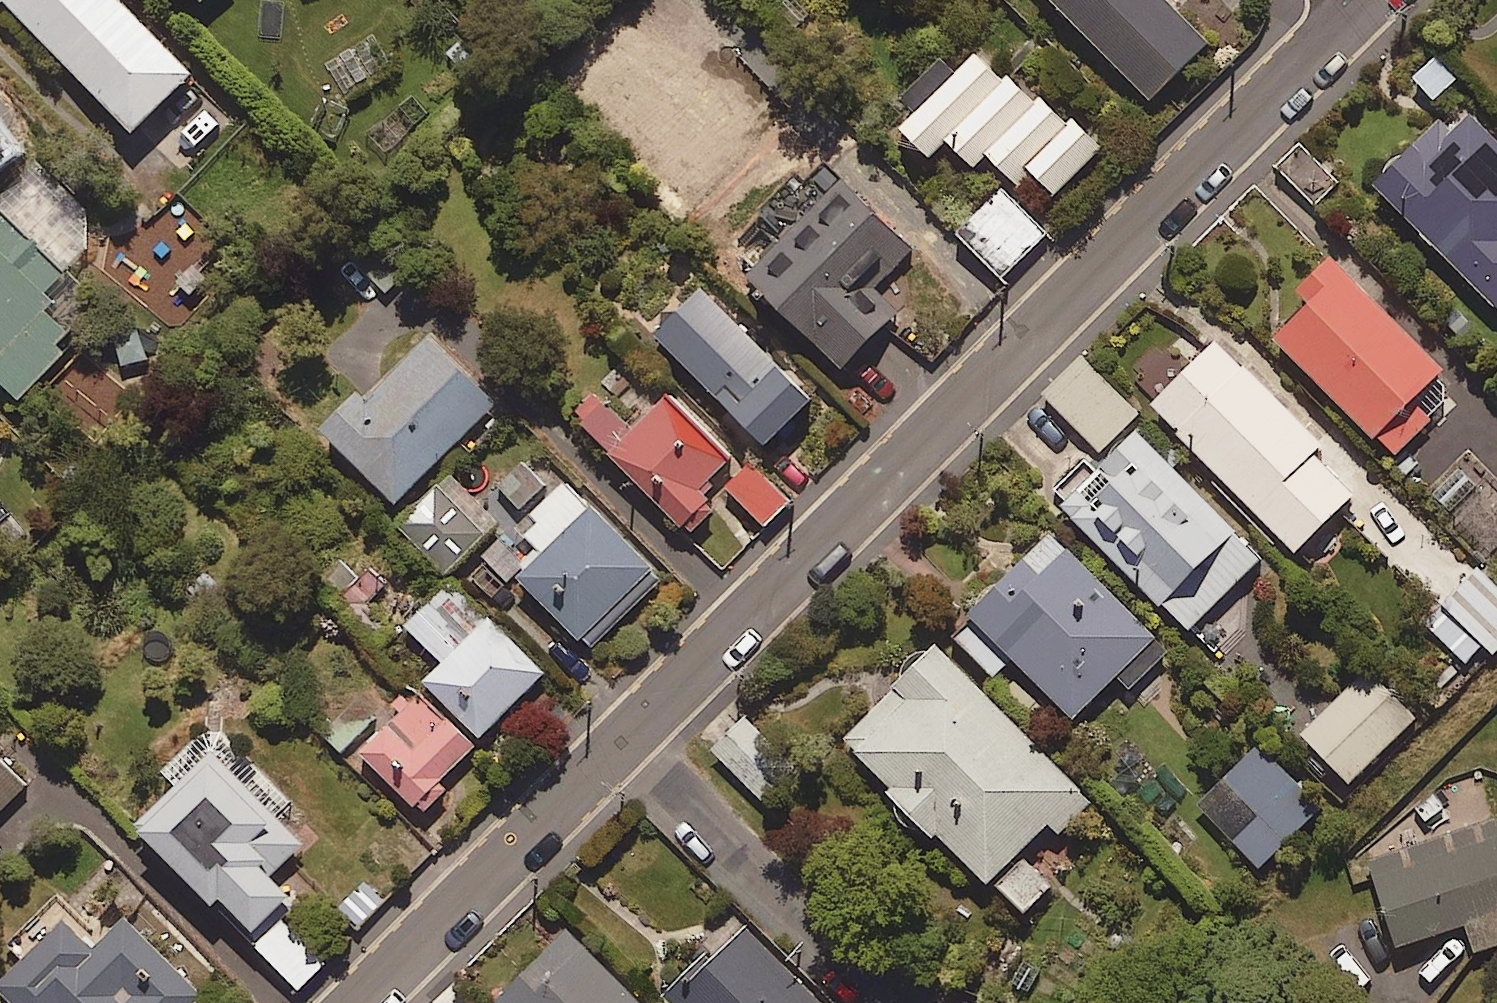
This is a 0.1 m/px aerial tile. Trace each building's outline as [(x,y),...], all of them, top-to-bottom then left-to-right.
[(104,0),(15,0),(2,13),(144,158),(203,101),(104,0)] [(212,0),(192,0),(202,10),(212,0)] [(1159,0),(1048,0),(1152,105),(1208,50),(1159,0)] [(1041,103),(1037,107),(1009,80),(1005,84),(974,55),(952,79),(942,69),(906,107),(920,120),(903,139),(931,165),(948,147),(974,172),(985,159),(1018,190),(1030,178),(1054,201),(1101,152),(1041,103)] [(1460,111),(1378,191),(1496,311),(1496,149),(1460,111)] [(756,224),(780,246),(746,283),(845,376),(899,318),(875,295),(918,249),(819,157),(756,224)] [(57,306),(49,298),(88,256),(90,233),(81,210),(71,199),(41,187),(18,190),(0,208),(0,384),(21,404),(65,358),(58,351),(72,336),(49,315),(57,306)] [(1049,237),(1003,193),(965,232),(1011,276),(1049,237)] [(1450,407),(1447,377),(1333,265),(1299,300),(1310,311),(1277,345),(1396,462),(1450,407)] [(814,409),(706,294),(656,341),(764,456),(814,409)] [(322,440),(390,512),(500,408),(432,336),(322,440)] [(1321,451),(1220,348),(1154,413),(1297,559),(1355,502),(1313,458),(1321,451)] [(1138,416),(1081,361),(1044,399),(1102,454),(1138,416)] [(590,392),(567,414),(691,542),(720,514),(702,496),(737,463),(675,399),(634,438),(590,392)] [(1264,567),(1136,438),(1098,476),(1086,463),(1051,498),(1208,655),(1257,606),(1241,590),(1264,567)] [(521,465),(479,504),(454,476),(396,529),(444,581),(544,490),(521,465)] [(790,507),(753,467),(727,492),(764,531),(790,507)] [(515,582),(587,654),(659,582),(565,488),(534,519),(539,524),(523,540),(540,557),(515,582)] [(1169,656),(1053,540),(954,640),(995,681),(1012,663),(1075,726),(1118,682),(1131,695),(1169,656)] [(371,571),(360,582),(340,562),(313,589),(379,656),(398,638),(369,608),(388,589),(371,571)] [(1477,573),(1425,627),(1466,666),(1483,649),(1495,660),(1496,658),(1496,592),(1477,573)] [(424,691),(482,745),(544,677),(444,586),(403,631),(445,669),(424,691)] [(937,651),(842,749),(890,796),(885,802),(934,850),(940,844),(1019,921),(1052,888),(1023,860),(1051,831),(1064,843),(1098,809),(937,651)] [(1416,724),(1368,676),(1303,741),(1351,789),(1416,724)] [(476,752),(415,696),(409,701),(384,677),(362,700),(387,724),(355,756),(421,822),(446,796),(439,790),(476,752)] [(344,759),(369,731),(344,709),(320,737),(344,759)] [(290,807),(213,730),(167,775),(181,789),(135,835),(248,948),(291,906),(269,884),(304,849),(276,821),(290,807)] [(1321,818),(1262,752),(1201,806),(1260,872),(1321,818)] [(0,769),(0,816),(24,792),(0,769)] [(1494,818),(1370,861),(1401,953),(1468,930),(1477,958),(1496,951),(1496,828),(1494,818)] [(125,927),(92,958),(67,932),(1,995),(9,1002),(198,1002),(125,927)] [(326,969),(286,928),(259,955),(299,996),(326,969)] [(502,1002),(636,1002),(570,936),(502,1002)] [(665,1001),(667,1002),(812,1002),(747,936),(713,968),(706,961),(665,1001)]
